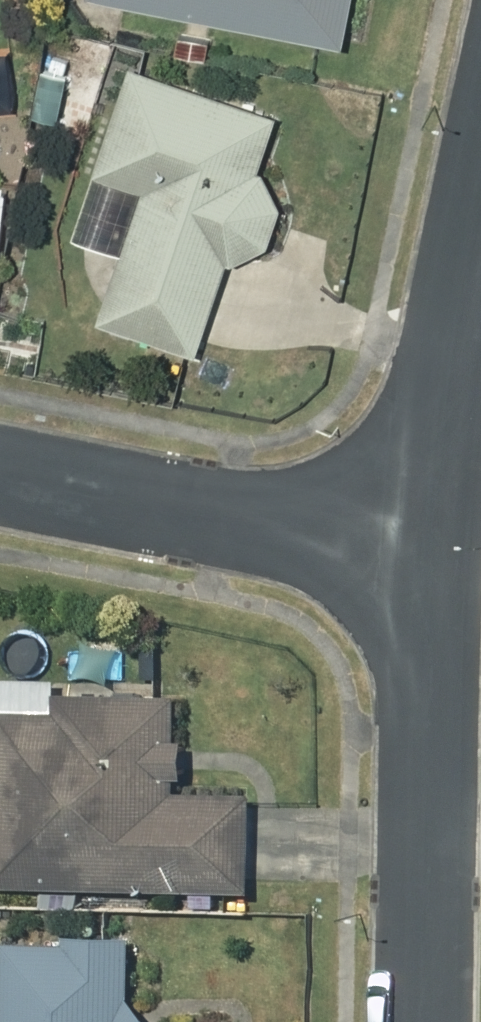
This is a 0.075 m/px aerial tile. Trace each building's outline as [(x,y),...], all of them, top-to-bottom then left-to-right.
[(356,46),(365,0),(118,0),(356,46)] [(182,54),(215,60),(219,40),(186,34),(182,54)] [(155,192),(112,321),(209,353),(240,261),(246,263),(282,245),(295,207),(277,173),(271,171),(290,115),(144,66),(107,176),(155,192)] [(50,72),(43,117),(66,121),(74,76),(50,72)] [(265,788),(188,787),(189,688),(69,687),(69,705),(6,705),(4,882),(264,885),(265,788)] [(144,994),(145,931),(80,930),(80,939),(16,938),(15,1021),(170,1021),(144,994)]
